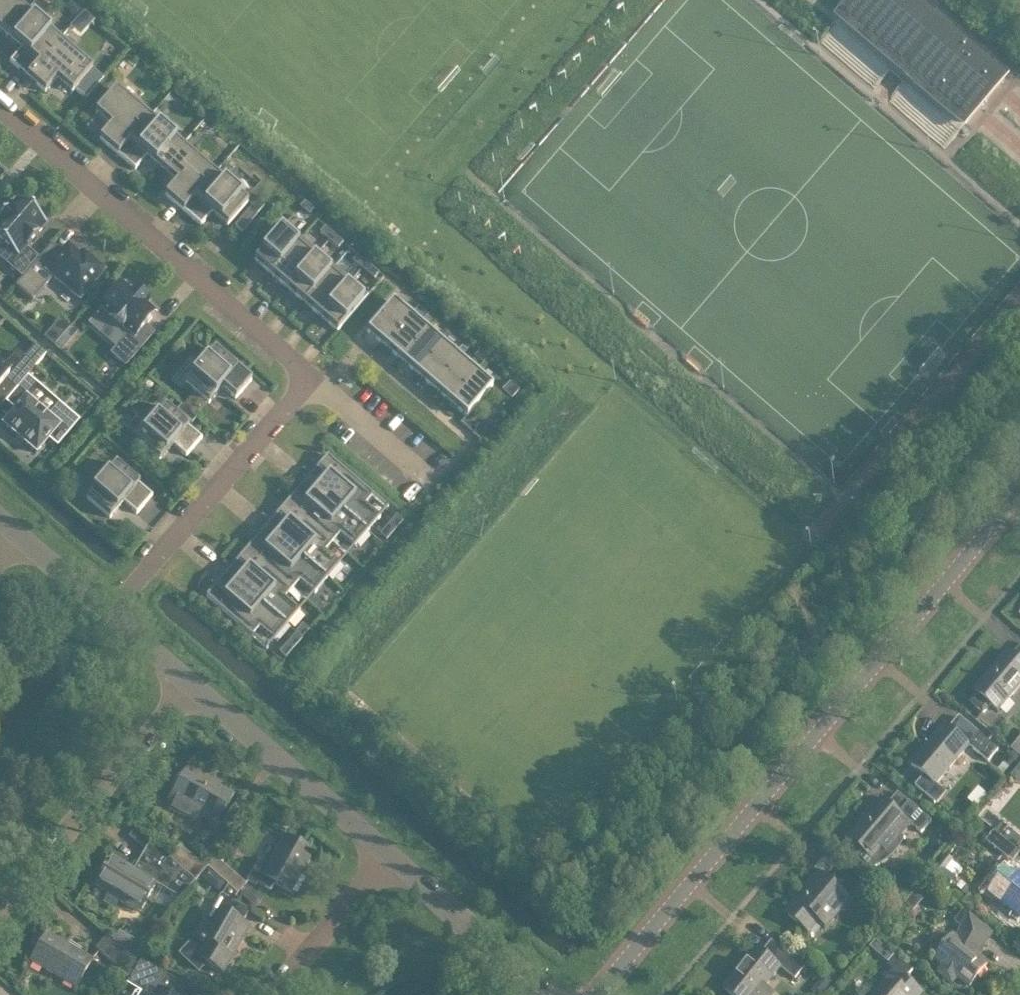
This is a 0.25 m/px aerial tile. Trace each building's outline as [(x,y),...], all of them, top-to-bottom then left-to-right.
[(15,0),(0,0),(0,28),(5,32),(25,8),(15,0)] [(82,9),(74,2),(72,0),(47,0),(71,21),(82,9)] [(964,122),(1003,76),(915,0),(851,0),(819,37),(874,84),(894,61),(909,74),(889,97),(944,145),(964,122)] [(58,37),(25,8),(5,32),(20,45),(8,58),(26,73),(58,37)] [(71,21),(68,24),(79,33),(92,17),(82,9),(71,21)] [(91,65),(58,37),(26,73),(44,89),(55,75),(71,89),(91,65)] [(116,151),(148,114),(114,85),(94,109),(110,122),(98,135),(116,151)] [(180,142),(148,114),(116,151),(134,166),(145,153),(160,166),(180,142)] [(213,170),(180,142),(160,166),(175,179),(164,192),(181,207),(213,170)] [(246,199),(213,170),(181,207),(199,222),(211,209),(226,222),(246,199)] [(20,274),(37,255),(26,245),(37,233),(36,231),(44,221),(16,197),(7,207),(6,206),(0,213),(0,240),(15,253),(7,262),(20,274)] [(313,205),(303,197),(299,202),(309,210),(313,205)] [(255,212),(248,207),(234,223),(241,229),(255,212)] [(253,257),(270,271),(300,236),(283,221),(253,257)] [(328,237),(333,231),(324,223),(319,229),(328,237)] [(333,231),(328,237),(337,245),(342,239),(333,231)] [(317,250),(300,236),(270,271),(286,285),(317,250)] [(61,250),(50,241),(14,282),(31,297),(52,273),(78,295),(101,268),(82,251),(79,254),(67,243),(61,250)] [(317,250),(286,285),(302,299),(333,264),(317,250)] [(365,259),(356,251),(351,257),(360,265),(365,259)] [(378,270),(365,259),(360,265),(372,276),(378,270)] [(349,278),(333,264),(302,299),(319,313),(349,278)] [(366,293),(349,278),(319,313),(336,328),(366,293)] [(109,351),(124,363),(152,330),(144,323),(154,311),(145,303),(147,300),(132,287),(130,290),(120,282),(99,306),(109,314),(107,315),(122,328),(124,327),(127,330),(109,351)] [(366,328),(383,342),(409,312),(392,298),(366,328)] [(423,309),(416,303),(411,309),(418,316),(423,309)] [(409,312),(383,342),(399,357),(425,326),(409,312)] [(69,323),(59,315),(43,334),(52,343),(58,337),(69,323)] [(425,326),(399,357),(415,371),(441,340),(425,326)] [(443,339),(449,331),(443,326),(436,333),(443,339)] [(449,331),(443,339),(449,344),(455,337),(449,331)] [(58,337),(52,343),(58,348),(64,342),(58,337)] [(441,340),(416,371),(432,385),(458,355),(441,340)] [(33,364),(44,351),(34,342),(23,355),(15,348),(0,366),(0,402),(33,364)] [(465,345),(461,342),(456,349),(460,352),(465,345)] [(234,396),(250,377),(213,346),(184,380),(207,400),(221,384),(234,396)] [(485,355),(477,348),(473,353),(481,360),(485,355)] [(458,355),(432,385),(448,399),(474,369),(458,355)] [(474,369),(448,399),(465,413),(491,383),(474,369)] [(1,421),(35,450),(47,435),(56,443),(77,418),(60,404),(50,416),(26,395),(36,383),(26,375),(5,399),(14,406),(1,421)] [(518,385),(509,377),(501,386),(510,394),(518,385)] [(194,415),(180,402),(176,407),(190,419),(194,415)] [(200,435),(164,403),(134,437),(158,457),(171,442),(184,453),(200,435)] [(387,504),(326,452),(317,462),(327,470),(315,484),(366,528),(379,514),(364,501),(371,493),(386,505),(387,504)] [(114,461),(85,494),(108,515),(122,499),(135,511),(151,492),(114,461)] [(366,528),(315,484),(303,498),(293,490),(285,499),(331,539),(339,530),(354,543),(366,528)] [(331,539),(285,499),(277,509),(286,517),(275,531),(326,575),(338,561),(324,548),(331,539)] [(388,519),(394,525),(401,517),(394,511),(388,519)] [(326,575),(275,531),(263,545),(253,537),(245,546),(291,586),(298,577),(313,590),(326,575)] [(283,594),(291,586),(245,546),(237,556),(246,564),(234,578),(286,622),(298,607),(283,594)] [(273,636),(286,622),(234,578),(223,591),(213,583),(204,593),(265,645),(266,644),(251,632),(258,623),(273,636)] [(302,620),(295,628),(301,633),(307,624),(302,620)] [(295,629),(278,649),(284,654),(301,635),(295,629)] [(976,691),(969,699),(983,710),(990,702),(997,709),(1019,682),(1019,644),(1013,652),(1008,648),(974,689),(976,691)] [(943,791),(934,783),(967,743),(984,757),(995,745),(959,715),(949,726),(945,722),(910,763),(922,773),(913,783),(935,802),(943,791)] [(215,819),(230,792),(182,765),(163,800),(196,818),(200,810),(215,819)] [(1011,777),(1019,784),(1019,766),(1011,777)] [(869,869),(873,866),(874,864),(878,862),(882,861),(885,859),(888,857),(890,855),(894,851),(896,849),(898,847),(899,844),(901,842),(902,839),(903,835),(901,833),(910,822),(921,831),(931,819),(897,790),(888,802),(882,797),(847,837),(861,849),(854,856),(869,869)] [(233,797),(218,819),(229,827),(245,805),(233,797)] [(985,837),(1011,859),(1019,849),(992,828),(985,837)] [(246,876),(255,882),(257,879),(269,886),(273,880),(290,889),(313,850),(284,833),(268,860),(258,855),(246,876)] [(944,852),(927,874),(944,888),(951,879),(951,873),(944,868),(952,858),(944,852)] [(207,863),(237,890),(245,880),(215,854),(207,863)] [(95,882),(107,889),(102,898),(115,905),(120,896),(140,908),(155,880),(110,855),(95,882)] [(185,869),(169,855),(161,865),(187,887),(196,878),(185,869)] [(196,878),(199,873),(204,868),(207,865),(196,856),(185,869),(196,878)] [(822,930),(859,885),(835,864),(824,876),(818,871),(785,912),(807,931),(814,923),(822,930)] [(1019,920),(1019,919),(1019,882),(1003,868),(985,891),(1019,920)] [(224,883),(220,890),(212,903),(216,906),(208,920),(212,923),(203,938),(199,936),(198,938),(193,935),(179,950),(196,966),(203,959),(220,969),(247,924),(240,920),(248,907),(226,894),(231,887),(224,883)] [(956,974),(968,984),(987,961),(975,951),(992,931),(963,907),(954,918),(963,925),(957,936),(952,933),(934,956),(943,963),(937,971),(950,981),(956,974)] [(128,951),(139,940),(118,927),(112,937),(128,951)] [(30,957),(76,983),(91,957),(45,931),(30,957)] [(103,936),(95,945),(119,966),(128,957),(103,936)] [(722,986),(734,994),(769,994),(773,991),(764,984),(779,964),(794,976),(803,964),(771,938),(761,950),(755,945),(739,965),(722,986)] [(875,948),(880,943),(874,938),(869,943),(875,948)] [(893,954),(886,961),(893,967),(869,994),(919,994),(922,991),(906,977),(912,970),(893,954)] [(154,966),(139,959),(126,982),(141,990),(138,994),(178,994),(184,983),(166,973),(167,973),(154,966)] [(831,980),(824,973),(811,988),(818,994),(831,980)]
